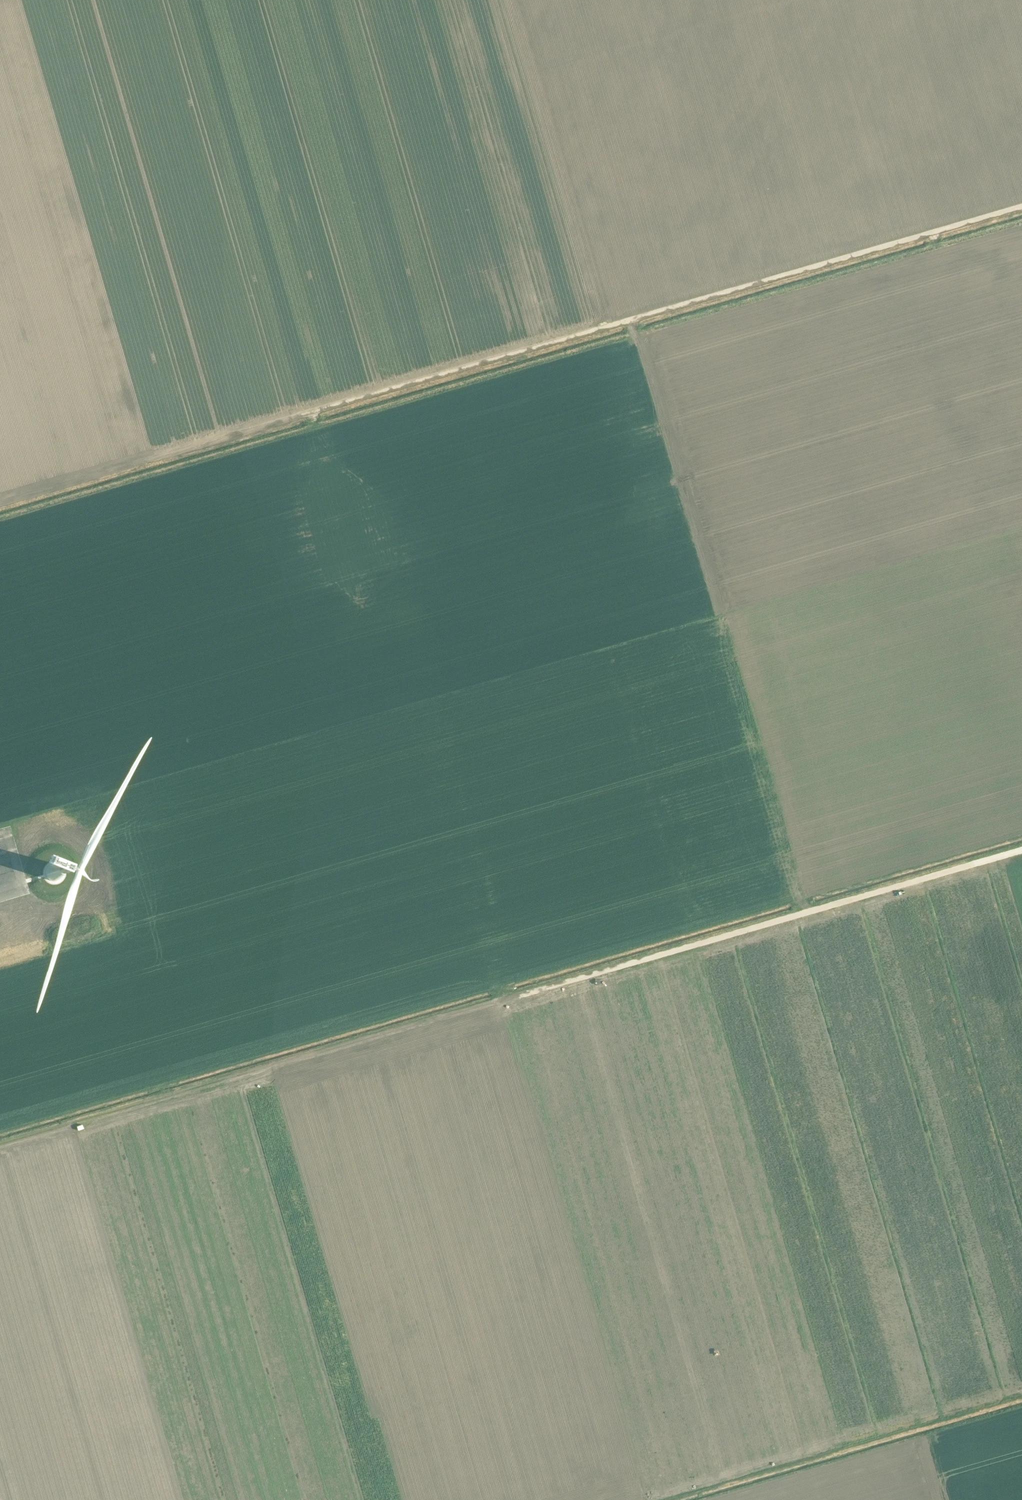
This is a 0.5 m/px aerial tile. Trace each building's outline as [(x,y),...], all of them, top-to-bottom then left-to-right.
[(45,871),(45,873),(45,874),(46,875),(46,876),(46,877),(47,878),(48,879),(49,879),(49,880),(50,881),(51,881),(53,881),(54,881),(55,881),(56,881),(57,881),(58,881),(59,880),(60,879),(61,879),(62,878),(62,877),(63,876),(63,875),(63,874),(63,873),(63,871),(63,870),(63,869),(62,868),(62,867),(61,866),(60,866),(59,865),(58,864),(57,864),(56,864),(55,864),(54,864),(53,864),(52,864),(50,864),(49,865),(49,866),(48,866),(47,867),(46,868),(46,869),(46,870),(45,871)]
